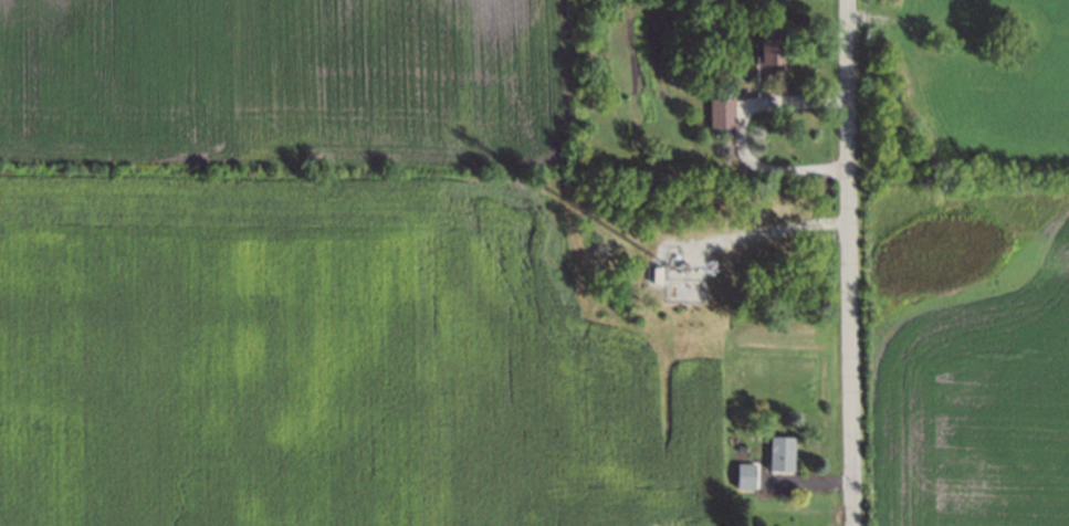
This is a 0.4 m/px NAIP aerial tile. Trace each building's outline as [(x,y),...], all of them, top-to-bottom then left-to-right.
[(751,63),(750,55),(755,54),(754,34),(783,32),(785,54),(779,55),(779,61),(751,63)] [(675,78),(675,56),(684,56),(684,78),(675,78)] [(730,126),(704,126),(704,97),(730,97),(730,126)] [(673,271),(672,262),(683,261),(683,271),(673,271)] [(650,264),(659,264),(658,280),(650,280),(650,264)] [(787,469),(764,467),(765,435),(789,436),(787,469)] [(750,482),(732,482),(733,465),(750,466),(750,482)]
